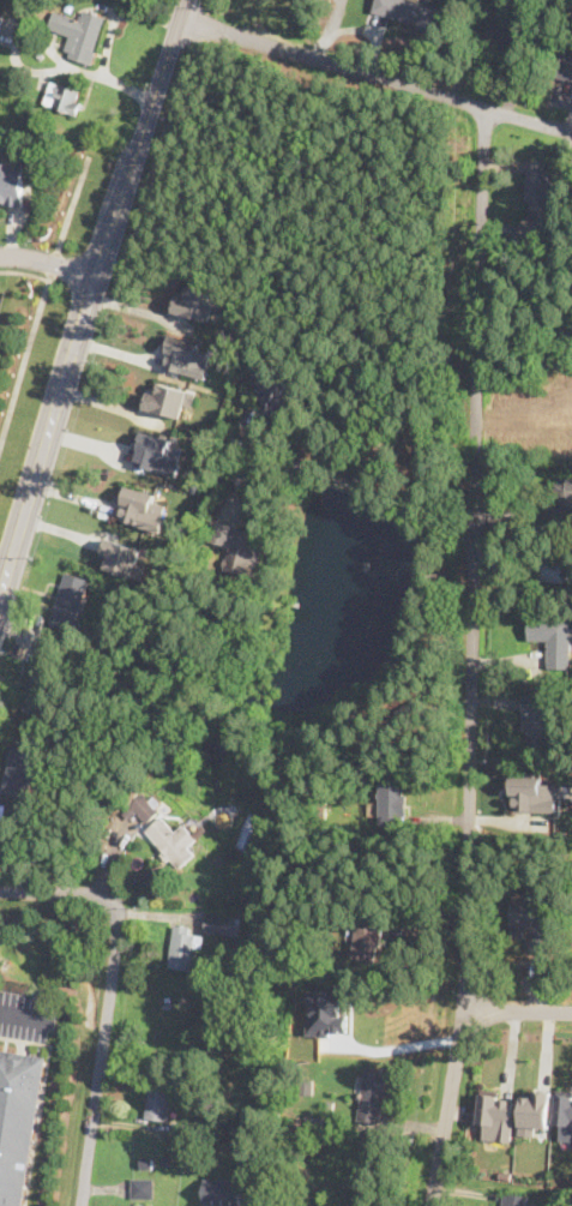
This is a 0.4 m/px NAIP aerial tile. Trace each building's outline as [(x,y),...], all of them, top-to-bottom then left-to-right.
[(422,0),(376,0),(372,13),(438,31),(444,6),(422,0)] [(80,19),(53,11),(48,30),(70,36),(65,56),(92,64),(106,14),(83,8),(80,19)] [(562,55),(558,79),(571,82),(571,57),(562,55)] [(77,115),(84,91),(56,83),(49,107),(77,115)] [(553,162),(526,162),(526,214),(553,214),(553,162)] [(25,204),(25,163),(0,163),(0,204),(25,204)] [(174,312),(211,323),(218,298),(181,287),(174,312)] [(211,348),(170,336),(161,367),(204,379),(211,348)] [(195,394),(152,382),(144,409),(180,419),(183,404),(192,406),(195,394)] [(173,440),(139,432),(131,466),(175,476),(181,452),(170,450),(173,440)] [(559,480),(559,517),(571,517),(571,480),(559,480)] [(158,532),(167,500),(125,490),(116,522),(158,532)] [(215,526),(212,545),(225,547),(222,569),(258,575),(264,534),(215,526)] [(143,550),(107,540),(100,569),(134,578),(143,550)] [(571,586),(571,560),(547,560),(547,586),(571,586)] [(91,584),(64,576),(49,624),(77,632),(91,584)] [(528,641),(547,641),(547,671),(571,671),(571,618),(528,618),(528,641)] [(524,697),(524,750),(552,750),(552,697),(524,697)] [(513,779),(513,812),(554,812),(554,787),(542,787),(542,779),(513,779)] [(379,782),(379,824),(405,824),(405,782),(379,782)] [(147,823),(160,811),(144,793),(123,812),(130,819),(136,812),(147,823)] [(177,872),(199,852),(191,842),(195,838),(182,823),(169,834),(159,823),(145,835),(177,872)] [(558,900),(558,911),(550,911),(549,952),(529,952),(530,938),(511,938),(511,895),(552,895),(552,900),(558,900)] [(337,911),(337,924),(321,924),(321,911),(337,911)] [(230,918),(228,936),(204,932),(206,914),(230,918)] [(375,962),(353,960),(357,922),(380,925),(375,962)] [(205,936),(204,948),(195,947),(192,971),(168,968),(174,925),(191,928),(189,934),(205,936)] [(48,1057),(24,1205),(0,1205),(0,1049),(48,1057)] [(379,1123),(356,1120),(365,1068),(387,1072),(379,1123)] [(168,1122),(145,1118),(151,1079),(174,1081),(168,1122)] [(313,1094),(300,1094),(300,1079),(313,1079),(313,1094)] [(498,1091),(498,1094),(499,1096),(499,1098),(514,1100),(511,1142),(484,1139),(486,1123),(478,1122),(481,1093),(483,1093),(484,1090),(498,1091)] [(552,1091),(550,1128),(535,1127),(535,1135),(520,1134),(523,1096),(535,1097),(535,1090),(552,1091)] [(570,1096),(571,1096),(571,1141),(561,1140),(562,1124),(555,1123),(558,1093),(570,1094),(570,1096)] [(332,1120),(331,1130),(305,1127),(306,1116),(332,1120)] [(188,1123),(188,1132),(180,1132),(180,1123),(188,1123)] [(171,1158),(171,1166),(162,1165),(163,1157),(171,1158)] [(153,1159),(152,1170),(140,1170),(140,1158),(153,1159)] [(155,1180),(155,1199),(133,1199),(133,1180),(155,1180)] [(240,1205),(205,1205),(205,1180),(241,1181),(240,1205)] [(529,1198),(528,1205),(501,1205),(502,1194),(529,1198)]
